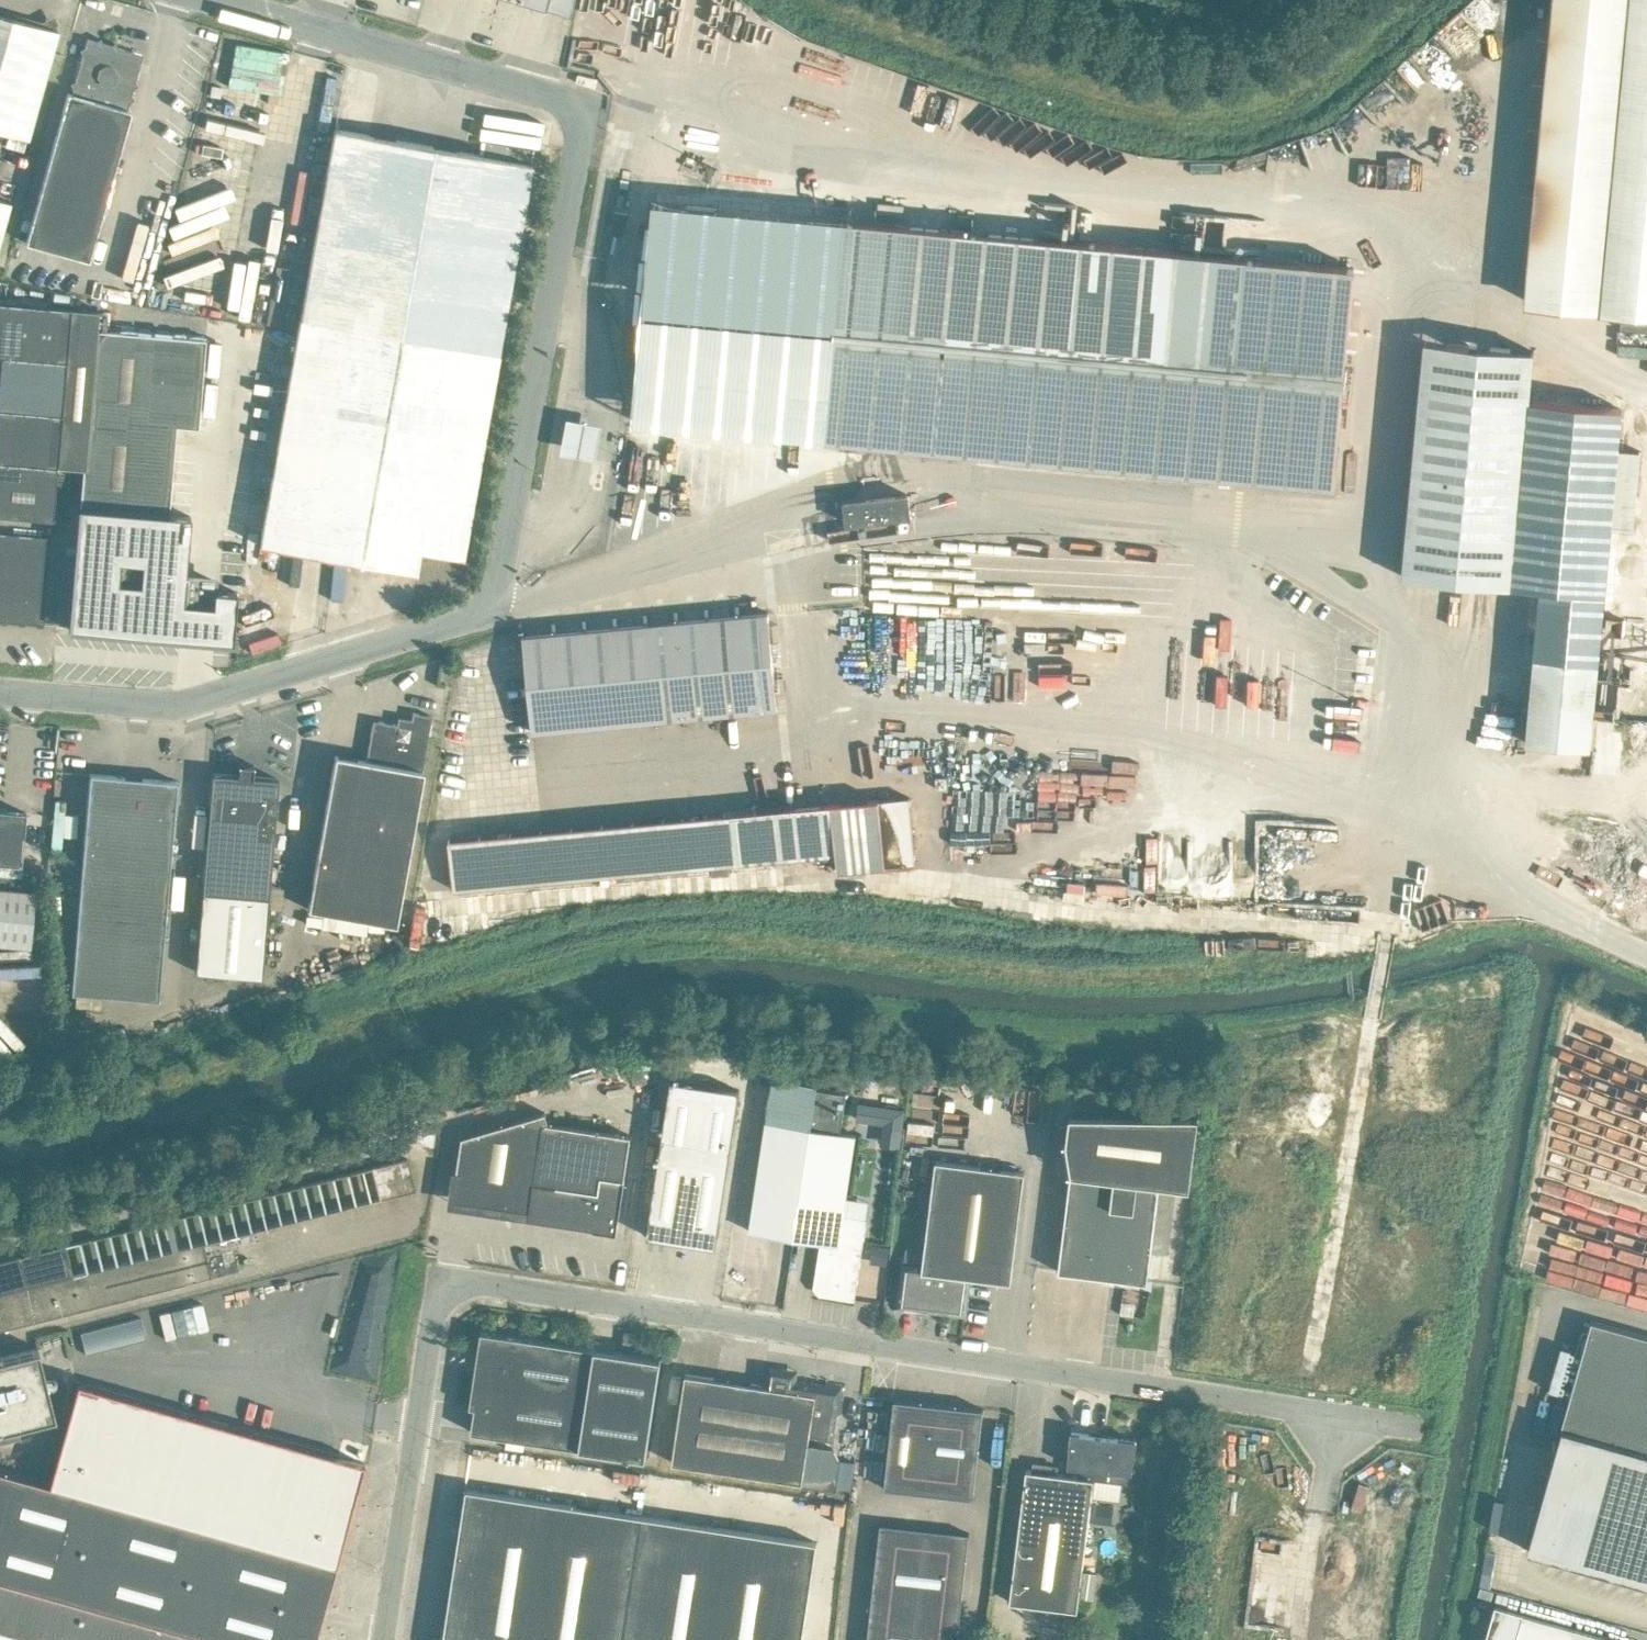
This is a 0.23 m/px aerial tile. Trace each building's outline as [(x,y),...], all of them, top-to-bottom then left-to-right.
[(1533,317),(1646,322),(1646,0),(1559,0),(1533,317)] [(53,51),(59,30),(0,13),(0,129),(28,137),(53,51)] [(90,259),(126,131),(132,110),(127,109),(140,62),(137,61),(134,54),(134,51),(88,38),(82,59),(72,92),(70,91),(28,242),(90,259)] [(495,369),(532,162),(334,128),(298,334),(495,369)] [(12,201),(0,198),(0,245),(12,201)] [(654,201),(634,420),(824,437),(1239,476),(1334,485),(1355,267),(1259,258),(844,219),(654,201)] [(71,307),(0,301),(0,355),(1,355),(1,354),(66,360),(71,307)] [(57,464),(57,465),(83,467),(70,627),(180,636),(210,639),(233,641),(237,591),(214,589),(213,603),(183,600),(190,515),(169,513),(177,426),(199,428),(207,340),(97,330),(99,309),(71,307),(66,360),(62,413),(57,464)] [(462,556),(495,369),(298,334),(260,544),(415,572),(419,550),(462,556)] [(1512,586),(1518,521),(1546,524),(1526,741),(1591,748),(1622,407),(1529,399),(1534,350),(1424,340),(1402,576),(1512,586)] [(66,360),(1,354),(1,355),(0,364),(0,408),(62,413),(66,360)] [(57,464),(62,413),(0,408),(0,460),(57,465),(57,464)] [(57,465),(0,460),(0,514),(53,518),(57,465)] [(629,515),(639,462),(628,461),(619,513),(629,515)] [(911,516),(909,494),(866,499),(845,501),(846,507),(847,522),(911,516)] [(51,536),(0,531),(0,575),(47,580),(51,536)] [(47,580),(0,575),(0,620),(44,623),(47,580)] [(778,708),(768,611),(645,623),(654,720),(778,708)] [(451,680),(453,669),(442,667),(440,678),(451,680)] [(396,924),(423,770),(422,770),(432,715),(413,711),(410,726),(379,720),(372,725),(366,760),(335,754),(308,908),(324,911),(368,919),(396,924)] [(262,976),(277,800),(279,778),(253,776),(253,765),(239,764),(238,775),(212,772),(195,971),(262,976)] [(158,997),(175,802),(177,780),(90,773),(71,990),(158,997)] [(910,795),(831,803),(836,853),(837,868),(916,861),(910,795)] [(831,803),(787,807),(792,857),(796,857),(810,856),(816,855),(830,854),(835,853),(831,803)] [(26,812),(0,809),(0,862),(21,864),(26,812)] [(37,892),(0,889),(0,944),(32,947),(37,892)] [(324,911),(321,926),(366,934),(368,919),(324,911)] [(307,915),(305,923),(321,926),(322,917),(307,915)] [(370,921),(370,931),(385,931),(385,922),(370,921)] [(794,1237),(811,1126),(810,1126),(816,1086),(816,1082),(773,1076),(750,1230),(794,1237)] [(662,1136),(647,1236),(716,1246),(731,1146),(740,1088),(671,1078),(662,1136)] [(843,1215),(855,1133),(839,1130),(845,1091),(816,1086),(810,1126),(811,1126),(794,1237),(821,1241),(814,1284),(816,1284),(816,1282),(822,1283),(824,1287),(824,1293),(822,1293),(822,1294),(855,1299),(867,1218),(843,1215)] [(878,1105),(876,1121),(883,1123),(883,1126),(901,1129),(904,1109),(878,1105)] [(625,1179),(631,1134),(544,1122),(542,1114),(546,1113),(546,1111),(463,1136),(453,1198),(552,1213),(556,1214),(560,1215),(564,1216),(567,1217),(571,1219),(574,1221),(582,1224),(586,1225),(590,1226),(594,1227),(594,1228),(617,1231),(625,1179)] [(1147,1281),(1159,1184),(1190,1187),(1199,1117),(1069,1114),(1065,1145),(1071,1172),(1059,1270),(1147,1281)] [(1011,1282),(1025,1171),(936,1159),(923,1264),(922,1271),(970,1277),(1011,1282)] [(255,1230),(204,1243),(212,1276),(237,1269),(232,1248),(258,1241),(255,1230)] [(204,1243),(72,1276),(0,1294),(0,1329),(212,1276),(204,1243)] [(874,1247),(871,1264),(888,1267),(891,1249),(874,1247)] [(965,1314),(970,1277),(922,1271),(923,1264),(904,1262),(898,1305),(965,1314)] [(141,1317),(82,1332),(88,1355),(146,1340),(141,1317)] [(1591,1319),(1561,1427),(1562,1427),(1527,1549),(1646,1583),(1646,1335),(1591,1319)] [(646,1457),(661,1358),(482,1330),(470,1405),(475,1406),(472,1431),(646,1457)] [(634,1344),(636,1333),(625,1331),(623,1342),(634,1344)] [(55,1415),(38,1347),(0,1356),(0,1429),(55,1415)] [(683,1395),(672,1461),(803,1481),(809,1436),(833,1440),(837,1412),(841,1413),(843,1404),(846,1383),(826,1380),(825,1384),(818,1382),(797,1379),(799,1369),(768,1364),(765,1385),(686,1373),(683,1395)] [(335,1563),(364,1462),(76,1380),(48,1482),(0,1468),(0,1639),(313,1639),(335,1563)] [(974,1497),(984,1408),(894,1398),(884,1487),(886,1488),(886,1486),(888,1466),(924,1470),(926,1448),(977,1453),(972,1496),(972,1495),(972,1497),(974,1497)] [(1131,1483),(1136,1439),(1072,1431),(1066,1473),(1026,1468),(1010,1601),(1078,1609),(1094,1478),(1131,1483)] [(809,1436),(803,1481),(836,1486),(841,1455),(832,1444),(833,1440),(809,1436)] [(817,1541),(467,1488),(444,1639),(802,1639),(817,1541)] [(970,1532),(968,1532),(968,1534),(965,1562),(878,1553),(881,1524),(882,1524),(882,1522),(880,1522),(867,1639),(958,1639),(970,1532)] [(1083,1570),(1080,1596),(1092,1597),(1096,1571),(1083,1570)] [(1481,1586),(1479,1594),(1491,1598),(1494,1589),(1481,1586)] [(1523,1612),(1495,1604),(1485,1639),(1624,1639),(1523,1612)] [(1055,1607),(1041,1605),(1040,1618),(1053,1620),(1055,1607)]
